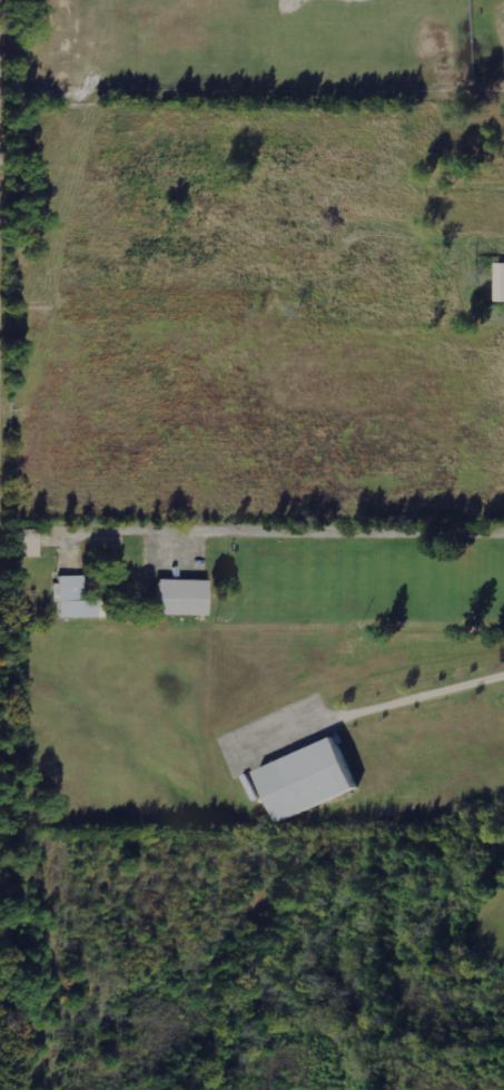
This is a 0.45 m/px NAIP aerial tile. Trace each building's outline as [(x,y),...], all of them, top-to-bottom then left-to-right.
[(62,618),(101,619),(101,601),(86,601),(86,577),(63,577),(62,618)] [(210,616),(211,581),(161,580),(161,615),(210,616)] [(253,769),(271,822),(352,792),(333,739),(253,769)]
